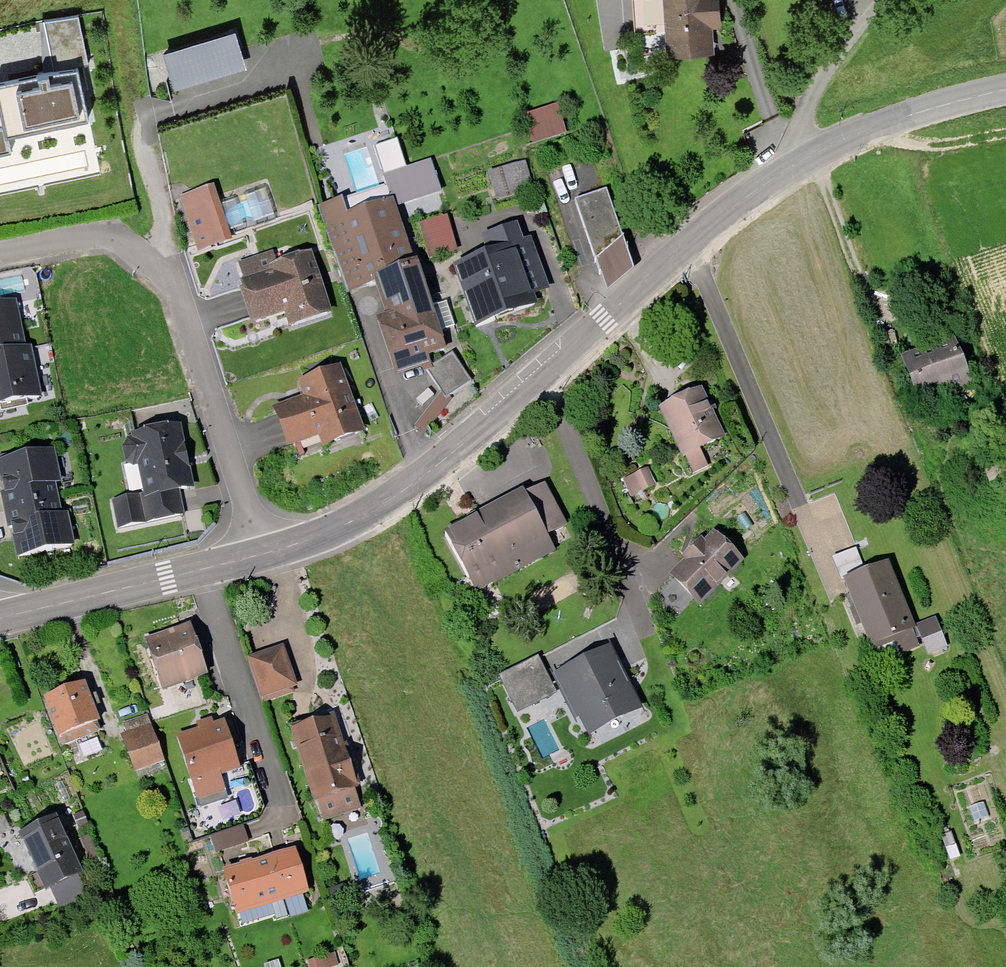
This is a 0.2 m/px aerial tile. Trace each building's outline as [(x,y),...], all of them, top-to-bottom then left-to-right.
[(668,0),(633,0),(635,33),(670,32),(668,0)] [(670,32),(670,46),(698,44),(715,43),(713,13),(721,13),(721,0),(668,0),(670,32)] [(389,174),(398,201),(399,206),(415,201),(438,194),(445,191),(435,160),(389,174)] [(575,202),(603,275),(617,262),(615,255),(630,252),(608,190),(575,202)] [(204,192),(185,199),(202,246),(226,237),(214,203),(209,204),(204,192)] [(415,201),(423,225),(445,218),(438,194),(415,201)] [(395,273),(388,254),(413,245),(399,206),(398,201),(353,217),(347,198),(322,207),(352,293),(380,284),(378,278),(382,277),(395,273)] [(445,218),(423,225),(433,259),(456,252),(445,218)] [(470,295),(474,303),(486,299),(492,316),(511,309),(516,307),(531,301),(522,277),(513,252),(523,248),(522,247),(516,229),(486,240),(494,259),(462,271),(467,286),(470,295)] [(527,245),(522,247),(523,248),(513,252),(522,277),(537,272),(527,245)] [(242,271),(246,283),(276,274),(274,268),(291,262),(287,250),(270,255),(272,261),(242,271)] [(310,256),(291,262),(274,268),(276,274),(246,283),(245,284),(251,302),(257,319),(288,309),(300,304),(304,316),(327,309),(310,256)] [(382,277),(378,278),(380,284),(391,318),(380,321),(395,365),(399,364),(403,376),(435,365),(432,357),(451,350),(446,335),(459,330),(451,306),(438,310),(426,275),(425,276),(412,280),(411,280),(407,269),(402,270),(395,273),(382,277)] [(486,299),(474,303),(480,320),(492,316),(486,299)] [(24,351),(15,303),(0,306),(0,356),(24,351)] [(329,313),(327,309),(304,316),(300,304),(288,309),(294,325),(329,313)] [(905,362),(920,400),(969,381),(954,342),(929,352),(905,362)] [(24,351),(0,356),(0,406),(39,397),(29,350),(24,351)] [(453,353),(428,371),(447,399),(472,382),(453,353)] [(294,443),(320,433),(331,429),(335,441),(361,432),(339,370),(303,383),(309,399),(282,409),(289,428),(294,443)] [(663,411),(685,455),(698,449),(722,437),(700,393),(683,401),(663,411)] [(178,490),(187,489),(181,460),(184,459),(182,452),(178,429),(136,438),(136,441),(129,443),(126,448),(128,460),(134,464),(141,463),(148,495),(141,497),(146,522),(183,514),(178,490)] [(325,445),(335,441),(331,429),(320,433),(325,445)] [(707,466),(698,449),(685,455),(693,473),(707,466)] [(7,510),(56,500),(53,483),(59,482),(52,452),(0,463),(4,480),(10,484),(11,491),(6,492),(3,493),(7,510)] [(190,488),(184,459),(181,460),(187,489),(190,488)] [(543,486),(564,526),(581,518),(560,477),(543,486)] [(570,538),(564,526),(543,486),(542,485),(501,506),(447,534),(469,578),(486,569),(491,579),(570,538)] [(146,522),(141,497),(113,503),(118,528),(146,522)] [(56,500),(7,510),(11,528),(14,528),(18,527),(20,533),(16,539),(20,557),(72,546),(66,515),(60,517),(56,500)] [(697,595),(702,601),(742,561),(716,534),(705,545),(701,542),(693,550),(686,557),(689,561),(676,574),(697,595)] [(841,578),(847,580),(866,572),(857,550),(834,560),(841,578)] [(855,599),(874,645),(914,629),(887,564),(866,572),(847,580),(855,599)] [(697,595),(676,574),(654,596),(675,617),(697,595)] [(147,642),(163,689),(207,673),(191,627),(165,636),(147,642)] [(283,651),(249,662),(261,696),(294,685),(283,651)] [(584,709),(591,725),(633,703),(609,655),(597,661),(580,670),(560,680),(577,713),(584,709)] [(577,665),(580,670),(597,661),(594,656),(585,661),(577,665)] [(516,704),(552,685),(538,658),(502,677),(516,704)] [(62,736),(65,745),(100,731),(97,723),(99,722),(84,685),(67,692),(46,700),(61,737),(62,736)] [(633,703),(591,725),(595,731),(637,710),(633,703)] [(318,802),(319,802),(355,790),(354,786),(357,785),(345,749),(343,750),(339,738),(333,719),(295,732),(318,802)] [(179,737),(194,784),(237,770),(229,745),(222,723),(179,737)] [(126,744),(135,768),(164,757),(155,733),(126,744)] [(355,790),(319,802),(325,819),(360,807),(355,790)] [(29,877),(36,893),(80,873),(55,821),(23,836),(35,861),(40,872),(29,877)] [(239,912),(271,902),(283,899),(285,898),(303,893),(291,854),(280,857),(242,868),(225,873),(237,913),(239,912)] [(308,912),(303,893),(285,898),(290,917),(308,912)] [(288,917),(283,899),(271,902),(275,914),(277,920),(288,917)] [(275,914),(271,902),(239,912),(242,923),(275,914)]
